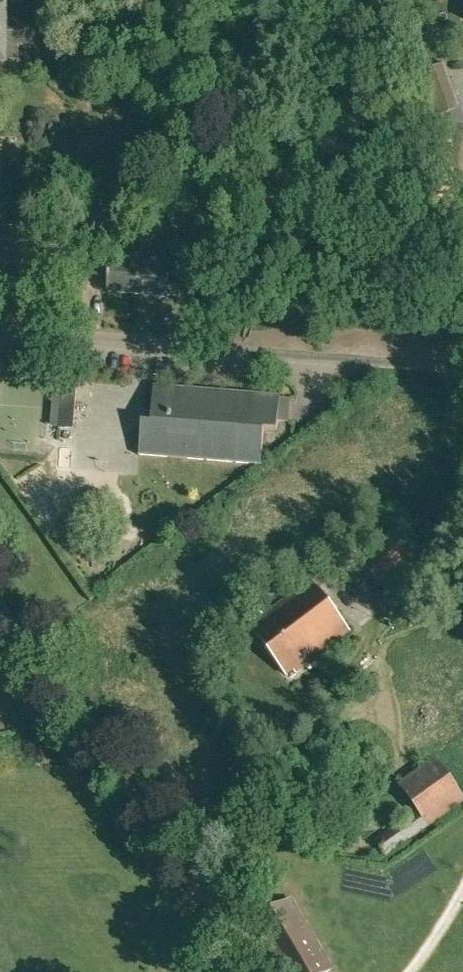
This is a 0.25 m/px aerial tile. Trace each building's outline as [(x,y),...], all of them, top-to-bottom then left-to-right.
[(9,61),(9,60),(19,59),(18,46),(36,45),(34,14),(23,15),(23,8),(7,9),(7,6),(0,6),(0,62),(9,61)] [(460,111),(444,65),(413,76),(429,122),(460,111)] [(27,240),(26,225),(0,225),(0,241),(27,240)] [(110,261),(107,291),(108,291),(137,294),(140,265),(141,265),(142,249),(143,242),(127,240),(125,263),(111,262),(111,261),(110,261)] [(140,265),(137,294),(166,296),(166,297),(168,297),(168,295),(178,296),(180,296),(184,254),(142,249),(141,265),(140,265)] [(191,260),(189,274),(207,278),(209,263),(191,260)] [(78,380),(63,379),(59,428),(74,429),(78,380)] [(154,385),(152,412),(151,421),(142,421),(139,455),(140,455),(140,454),(206,459),(206,460),(207,460),(235,462),(235,463),(236,463),(236,462),(260,464),(260,465),(261,465),(264,429),(277,430),(280,395),(279,395),(279,396),(251,394),(251,393),(250,393),(250,394),(223,391),(221,390),(221,391),(155,386),(155,385),(154,385)] [(310,580),(249,625),(287,677),(351,632),(310,580)] [(384,833),(374,840),(386,855),(429,826),(462,803),(462,796),(435,757),(405,778),(397,782),(403,791),(416,810),(384,833)] [(335,969),(292,897),(255,917),(282,965),(279,968),(281,971),(285,970),(286,971),(330,971),(335,969)]
